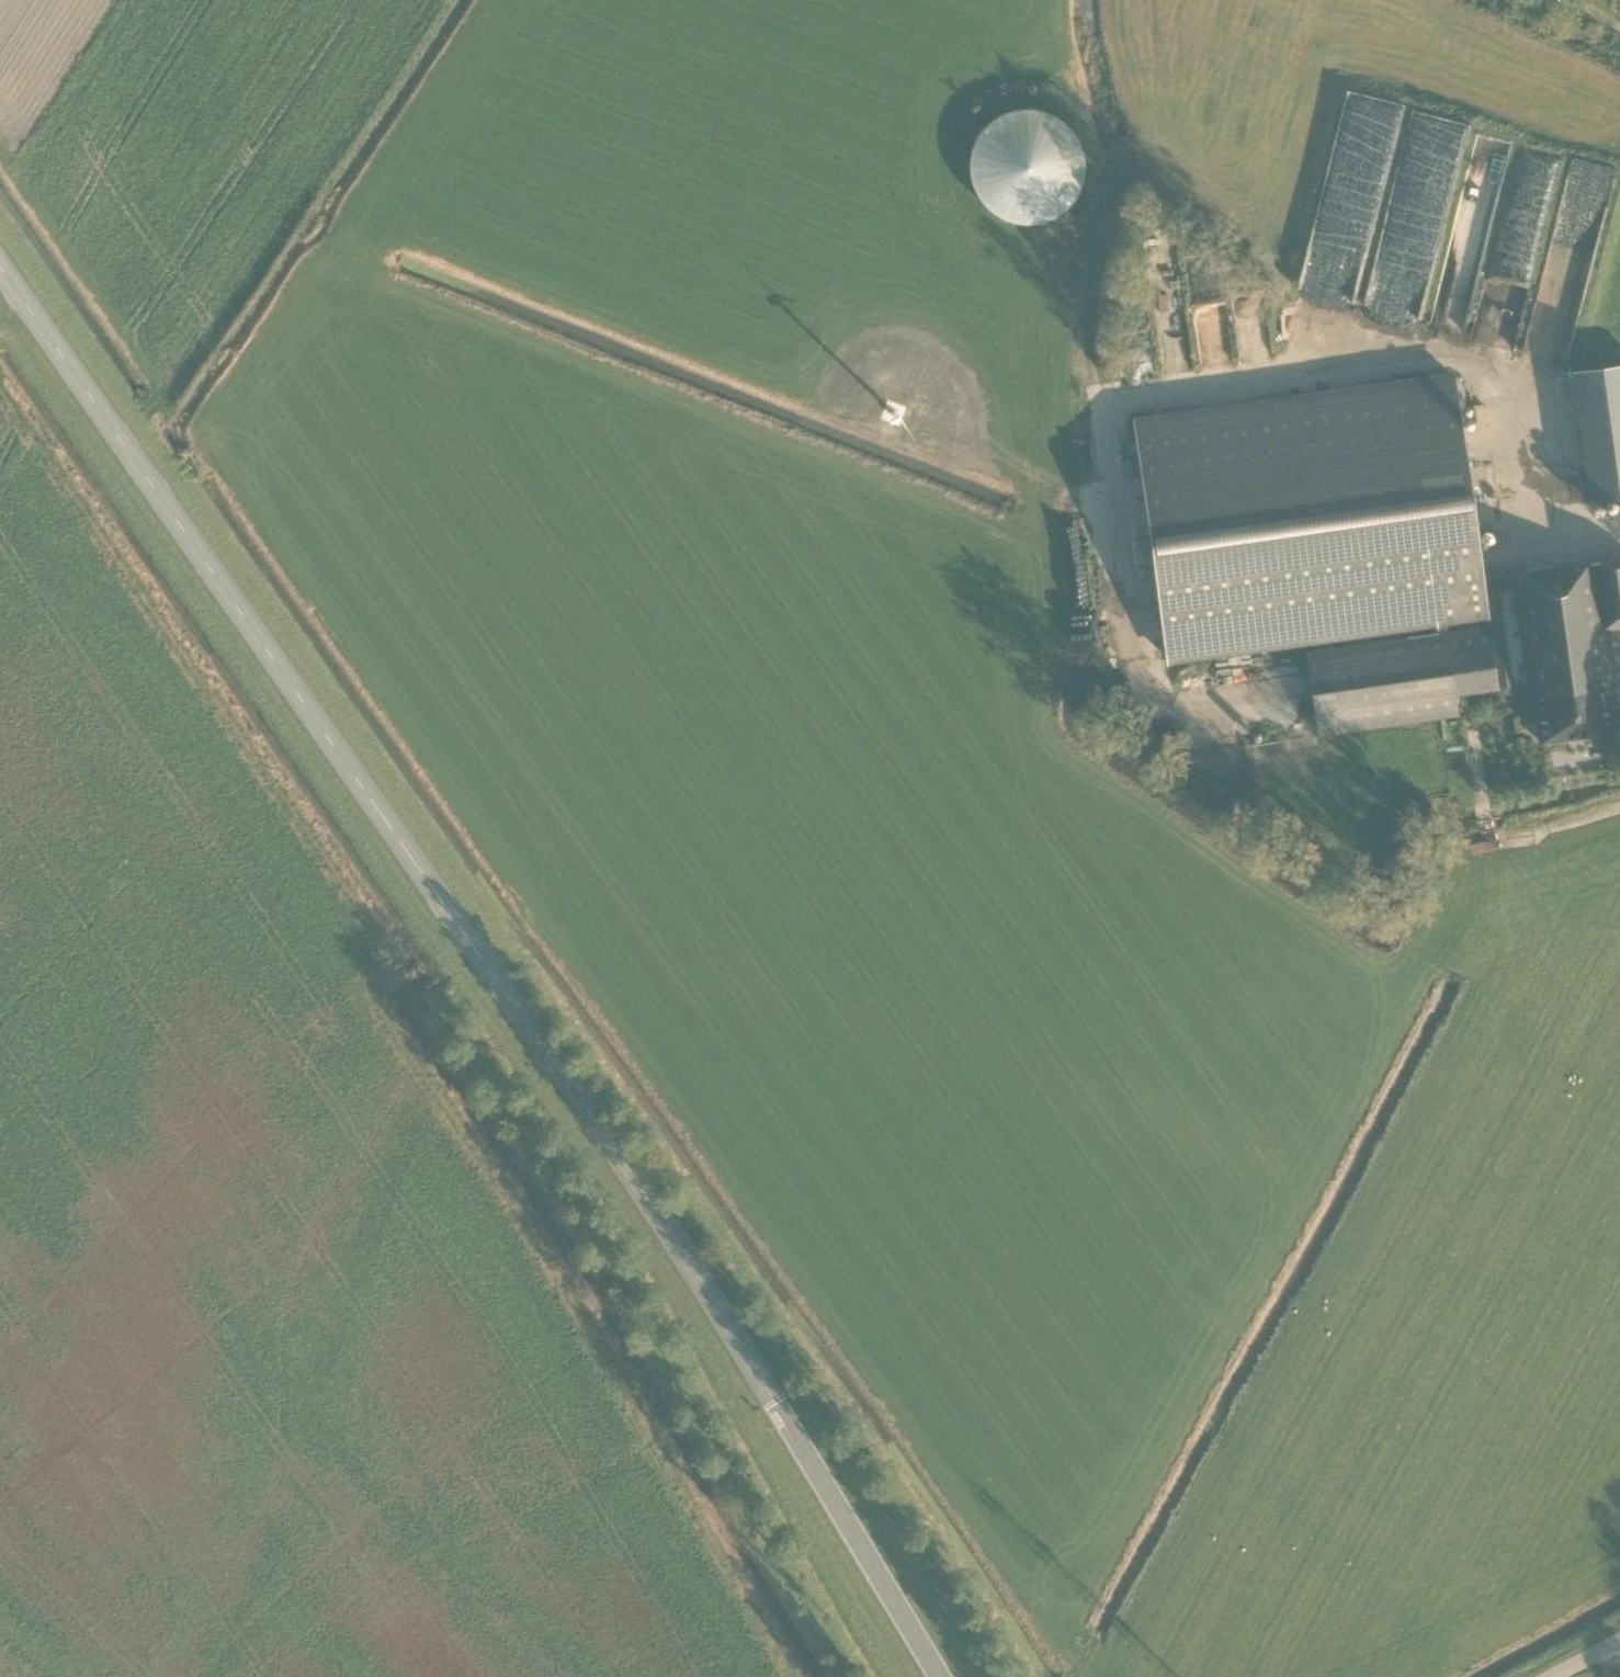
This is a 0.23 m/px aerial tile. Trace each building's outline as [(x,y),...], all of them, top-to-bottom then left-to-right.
[(1092,204),(1070,117),(976,141),(998,227),(1092,204)] [(1591,503),(1619,499),(1619,366),(1573,373),(1591,503)] [(1301,640),(1436,621),(1438,633),(1308,651),(1320,733),(1458,714),(1455,698),(1512,690),(1503,626),(1447,634),(1444,619),(1488,613),(1485,591),(1515,587),(1533,716),(1538,715),(1541,741),(1591,734),(1591,733),(1617,729),(1603,628),(1619,626),(1619,561),(1484,580),(1455,371),(1133,416),(1168,658),(1301,640)]
